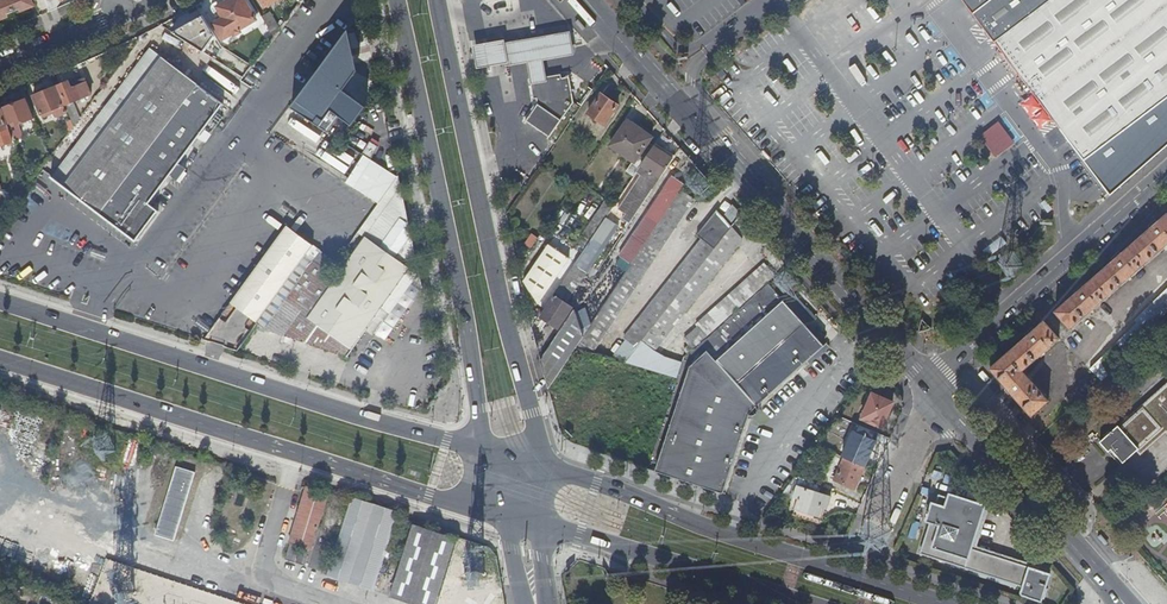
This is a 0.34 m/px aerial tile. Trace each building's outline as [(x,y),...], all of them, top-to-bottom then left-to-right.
[(13,27),(20,24),(14,10),(10,0),(0,0),(0,19),(8,16),(13,27)] [(14,10),(21,7),(22,10),(35,5),(33,0),(10,0),(14,10)] [(48,12),(57,9),(56,7),(61,0),(43,0),(48,12)] [(246,0),(224,0),(216,4),(223,15),(213,21),(215,24),(223,38),(234,31),(235,33),(241,30),(239,28),(256,18),(246,0)] [(256,18),(260,16),(251,0),(246,0),(256,18)] [(1010,66),(1004,70),(1054,135),(1061,130),(1083,160),(1166,98),(1166,0),(959,0),(1010,66)] [(274,35),(280,28),(270,11),(262,16),(274,35)] [(178,30),(195,21),(191,12),(173,21),(178,30)] [(223,38),(215,24),(205,30),(213,43),(223,38)] [(358,71),(349,30),(292,106),(321,126),(332,110),(352,125),(367,106),(344,89),(358,71)] [(502,42),(505,63),(505,64),(528,61),(544,59),(574,54),(571,32),(502,42)] [(473,44),(476,67),(505,63),(502,42),(502,40),(473,44)] [(228,104),(151,47),(146,54),(141,61),(53,176),(139,240),(161,210),(153,204),(228,104)] [(135,56),(141,61),(146,54),(140,50),(135,56)] [(528,61),(531,80),(547,78),(544,59),(528,61)] [(533,99),(536,98),(537,105),(526,122),(549,137),(573,102),(569,77),(552,79),(549,78),(547,78),(531,80),(533,99)] [(69,81),(59,85),(67,105),(93,95),(87,79),(75,84),(76,87),(73,89),(69,81)] [(56,87),(34,96),(41,115),(64,106),(56,87)] [(601,92),(587,112),(605,124),(618,104),(601,92)] [(1083,160),(1110,195),(1166,146),(1166,98),(1083,160)] [(6,115),(11,127),(34,118),(26,99),(15,103),(18,111),(6,115)] [(13,141),(2,110),(0,110),(0,146),(13,141)] [(637,171),(654,145),(649,141),(652,137),(628,120),(611,144),(634,160),(627,169),(634,174),(637,171)] [(977,136),(994,158),(1013,143),(996,121),(977,136)] [(673,158),(654,145),(637,171),(648,179),(653,172),(661,177),(673,158)] [(377,205),(395,179),(348,147),(329,173),(377,205)] [(782,164),(777,169),(786,178),(791,172),(782,164)] [(648,179),(656,184),(661,177),(653,172),(648,179)] [(680,189),(685,182),(672,174),(620,254),(632,262),(638,254),(658,222),(680,189)] [(407,208),(402,185),(337,277),(329,271),(284,334),(348,355),(382,307),(414,262),(409,224),(401,218),(407,208)] [(632,262),(584,334),(575,348),(591,353),(693,198),(680,189),(658,222),(638,254),(632,262)] [(614,204),(605,198),(572,246),(582,252),(606,216),(614,204)] [(742,214),(733,205),(723,217),(716,210),(696,234),(701,239),(624,337),(626,339),(610,359),(625,363),(682,290),(732,227),(742,214)] [(1159,220),(1156,217),(1155,218),(1156,219),(1153,221),(1149,224),(1152,227),(1111,262),(1108,259),(1107,260),(1108,261),(1105,263),(1102,266),(1104,269),(1073,295),(1071,292),(1069,293),(1070,294),(1067,297),(1064,300),(1065,302),(1056,309),(1071,327),(1166,243),(1166,213),(1159,220)] [(582,252),(554,292),(567,301),(618,225),(606,216),(582,252)] [(682,290),(625,363),(639,367),(653,349),(742,238),(732,227),(682,290)] [(528,248),(536,238),(530,233),(522,243),(528,248)] [(549,243),(525,279),(526,287),(538,304),(570,257),(549,243)] [(265,328),(284,334),(329,271),(334,264),(317,253),(265,328)] [(414,262),(382,307),(389,312),(408,285),(416,274),(414,262)] [(688,354),(776,274),(765,262),(696,324),(699,326),(685,339),(690,344),(684,349),(688,354)] [(691,366),(657,471),(726,493),(750,418),(754,417),(760,409),(758,405),(824,344),(769,282),(692,352),(698,359),(691,366)] [(408,285),(389,312),(399,319),(418,292),(408,285)] [(554,294),(540,316),(557,328),(572,307),(554,294)] [(1166,324),(1166,295),(1137,321),(1140,324),(1090,367),(1102,380),(1166,324)] [(539,361),(548,388),(575,348),(584,334),(574,308),(539,361)] [(1060,337),(1045,320),(1036,328),(1033,325),(1033,326),(1030,329),(1026,332),(1028,334),(991,366),(1007,385),(1005,387),(1005,388),(1006,387),(1009,391),(1012,394),(1014,392),(1032,413),(1049,398),(1023,369),(1060,337)] [(639,367),(678,379),(683,363),(653,349),(639,367)] [(1166,430),(1166,384),(1107,437),(1106,435),(1099,441),(1108,451),(1112,448),(1123,460),(1137,447),(1141,452),(1166,430)] [(873,394),(863,418),(883,427),(894,403),(873,394)] [(856,430),(844,457),(845,458),(866,467),(877,441),(856,430)] [(856,490),(866,467),(845,458),(836,480),(856,490)] [(819,493),(822,486),(801,477),(798,486),(819,493)] [(315,548),(331,491),(308,484),(290,540),(292,541),(288,556),(307,563),(312,547),(315,548)] [(819,493),(798,486),(795,498),(800,499),(797,509),(821,517),(824,507),(828,509),(832,497),(819,493)] [(930,522),(920,553),(1023,586),(1021,592),(1022,594),(1029,596),(1041,600),(1042,597),(1044,597),(1047,588),(1045,587),(1050,573),(1029,567),(1030,566),(1028,563),(1023,561),(1020,562),(1020,564),(971,548),(985,505),(949,493),(948,498),(939,495),(937,504),(932,502),(930,510),(928,510),(927,512),(929,512),(927,521),(930,522)] [(374,587),(400,508),(355,494),(330,573),(374,587)] [(459,534),(415,521),(392,595),(422,603),(437,603),(458,538),(459,534)] [(274,603),(301,603),(277,595),(274,603)]
